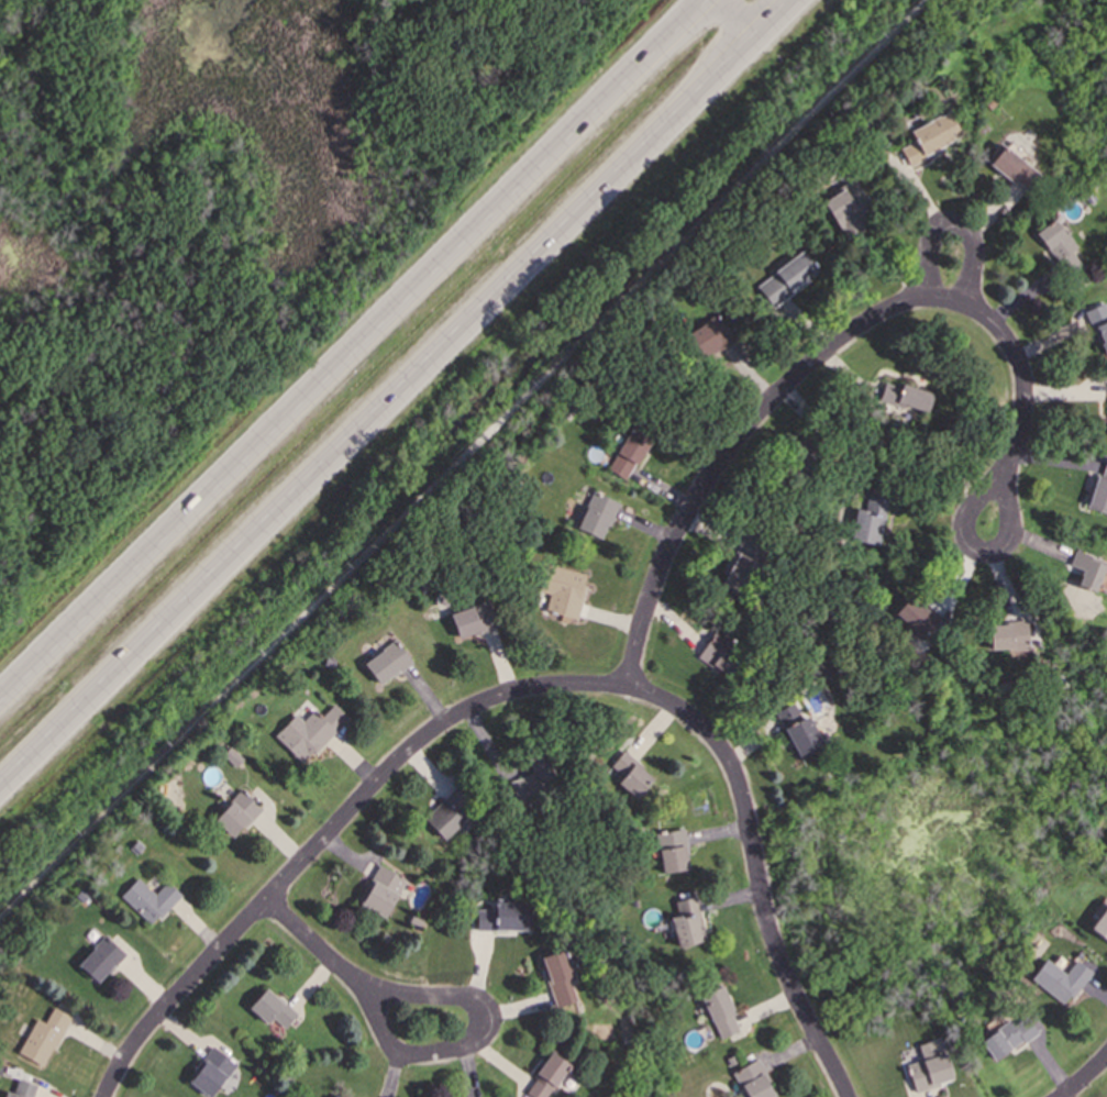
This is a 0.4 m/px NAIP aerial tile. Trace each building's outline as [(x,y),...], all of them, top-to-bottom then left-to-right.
[(906,135),(911,147),(903,150),(909,166),(965,144),(953,116),(906,135)] [(992,166),(1028,196),(1042,178),(1006,149),(992,166)] [(826,205),(844,232),(879,208),(861,182),(826,205)] [(1069,279),(1084,268),(1075,256),(1080,252),(1058,222),(1038,237),(1069,279)] [(758,289),(774,311),(822,276),(806,254),(758,289)] [(1105,360),(1106,359),(1106,305),(1086,314),(1105,360)] [(684,339),(699,366),(728,350),(714,323),(684,339)] [(881,403),(929,417),(935,397),(887,383),(881,403)] [(653,442),(631,431),(610,474),(632,485),(653,442)] [(1098,465),(1098,515),(1106,515),(1106,465),(1098,465)] [(620,507),(595,495),(578,530),(603,542),(620,507)] [(852,542),(878,550),(890,505),(864,498),(852,542)] [(723,588),(744,599),(761,567),(740,556),(723,588)] [(588,577),(542,567),(535,594),(550,598),(546,615),(578,622),(588,577)] [(897,618),(923,644),(942,625),(916,599),(897,618)] [(501,630),(493,604),(452,616),(460,641),(501,630)] [(697,661),(714,673),(718,668),(721,670),(737,649),(718,635),(697,661)] [(413,663),(394,643),(366,670),(385,690),(413,663)] [(802,762),(826,750),(810,720),(805,723),(796,706),(777,716),(802,762)] [(297,718),(276,740),(305,767),(349,721),(335,708),(321,722),(314,714),(304,724),(297,718)] [(656,784),(625,757),(609,775),(640,802),(656,784)] [(511,786),(520,809),(556,796),(548,773),(511,786)] [(460,789),(425,823),(448,846),(475,820),(468,813),(475,806),(460,789)] [(235,842),(262,812),(242,794),(215,824),(235,842)] [(659,837),(662,878),(690,876),(687,834),(659,837)] [(360,907),(387,922),(408,884),(380,868),(360,907)] [(182,899),(168,885),(156,898),(140,882),(122,900),(151,930),(182,899)] [(708,945),(696,899),(669,907),(680,952),(708,945)] [(496,913),(478,913),(478,935),(534,934),(533,906),(496,906),(496,913)] [(1092,933),(1106,943),(1106,912),(1092,933)] [(126,959),(106,940),(79,968),(99,987),(126,959)] [(568,954),(544,960),(556,1011),(580,1005),(568,954)] [(1067,978),(1048,963),(1033,982),(1067,1009),(1093,975),(1078,964),(1067,978)] [(743,1032),(723,990),(702,1000),(722,1042),(743,1032)] [(250,1012),(271,1030),(276,1025),(285,1033),(298,1018),(268,992),(250,1012)] [(20,1058),(47,1070),(71,1018),(54,1011),(47,1027),(36,1022),(20,1058)] [(1039,1035),(1024,1014),(982,1045),(998,1066),(1039,1035)] [(908,1067),(916,1095),(955,1084),(946,1052),(938,1055),(935,1045),(920,1050),(924,1062),(908,1067)] [(237,1070),(214,1052),(188,1084),(205,1096),(215,1096),(237,1070)] [(558,1088),(573,1096),(580,1086),(568,1078),(574,1067),(553,1054),(526,1096),(552,1096),(558,1088)] [(746,1096),(778,1096),(757,1063),(734,1077),(746,1096)] [(15,1081),(10,1096),(34,1096),(37,1089),(15,1081)]
